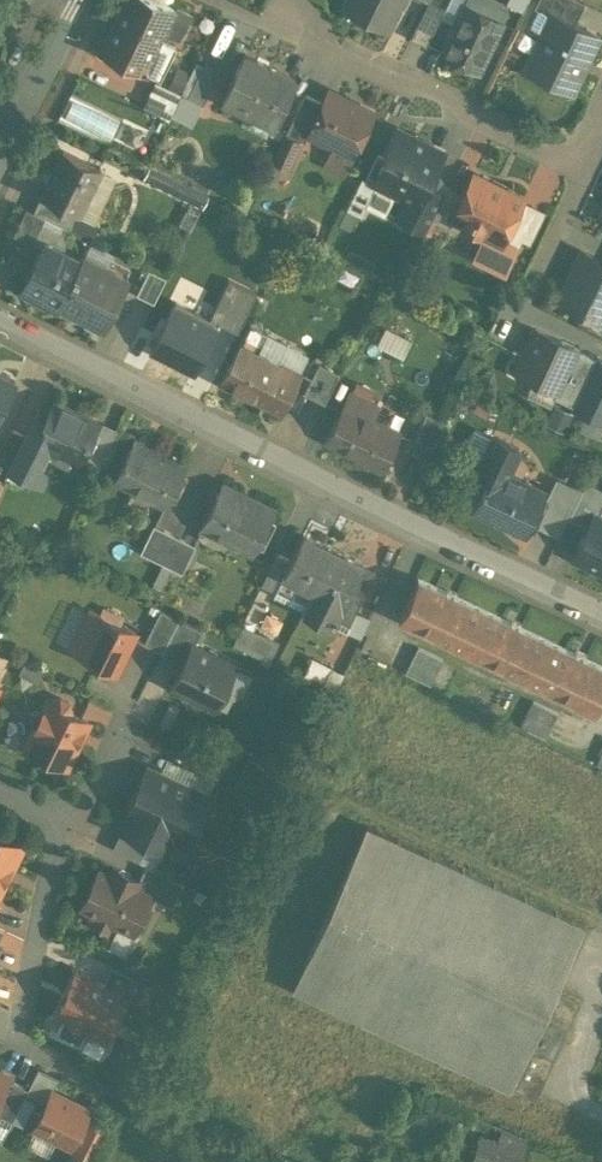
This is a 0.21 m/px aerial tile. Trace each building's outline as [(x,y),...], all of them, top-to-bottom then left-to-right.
[(161,0),(123,0),(98,50),(144,73),(176,7),(161,0)] [(344,4),(388,26),(400,0),(346,0),(344,4)] [(464,1),(503,20),(508,10),(498,5),(500,0),(465,0),(464,1)] [(582,0),(537,0),(534,5),(551,13),(552,12),(574,22),(584,1),(582,0)] [(464,1),(440,51),(479,70),(503,20),(464,1)] [(426,4),(410,36),(426,44),(442,12),(426,4)] [(574,22),(552,12),(551,13),(526,67),(572,89),(598,34),(574,22)] [(296,77),(244,52),(222,96),(245,107),(246,103),(274,117),(273,121),(274,121),(296,77)] [(205,60),(187,95),(203,103),(220,67),(205,60)] [(373,110),(328,88),(322,101),(307,131),(308,132),(352,153),(373,110)] [(304,92),(285,131),(304,140),(308,132),(307,131),(322,101),(304,92)] [(443,150),(397,127),(372,180),(411,199),(418,202),(436,166),(443,150)] [(101,167),(64,149),(42,194),(79,212),(101,167)] [(436,166),(418,202),(411,199),(401,218),(425,230),(431,217),(447,184),(436,166)] [(523,196),(474,172),(464,192),(452,217),(453,218),(501,241),(523,196)] [(374,183),(362,177),(348,206),(360,212),(374,183)] [(447,184),(431,217),(449,226),(453,218),(452,217),(464,192),(447,184)] [(79,212),(42,194),(34,210),(46,216),(71,229),(79,212)] [(27,207),(14,233),(33,243),(46,216),(34,210),(27,207)] [(81,256),(45,238),(21,285),(42,296),(45,291),(58,298),(55,302),(57,303),(58,301),(81,257),(81,256)] [(583,250),(560,298),(582,309),(582,311),(586,313),(590,304),(601,309),(601,259),(583,250)] [(129,275),(83,252),(81,256),(81,257),(58,301),(104,324),(129,275)] [(167,275),(150,267),(138,292),(155,301),(167,275)] [(239,281),(220,320),(237,329),(256,289),(239,281)] [(214,335),(165,310),(146,348),(195,372),(214,335)] [(388,322),(379,339),(404,352),(413,335),(388,322)] [(569,322),(561,339),(579,348),(578,349),(600,359),(601,354),(601,337),(569,322)] [(561,339),(535,327),(515,370),(559,390),(578,349),(579,348),(561,339)] [(260,341),(245,333),(221,382),(256,398),(258,395),(281,406),(281,408),(282,409),(301,369),(257,349),(261,341),(261,340),(260,341)] [(339,372),(318,362),(305,390),(326,400),(339,372)] [(0,371),(0,409),(15,379),(0,371)] [(378,403),(351,390),(327,438),(382,464),(400,428),(372,415),(378,403)] [(25,433),(10,464),(11,465),(32,475),(48,442),(78,457),(97,419),(54,398),(48,411),(39,406),(25,433)] [(426,411),(408,450),(427,459),(445,420),(426,411)] [(0,448),(0,474),(5,476),(11,465),(10,464),(25,433),(10,426),(0,448)] [(519,446),(494,434),(481,461),(491,466),(492,464),(507,472),(519,446)] [(186,463),(134,438),(114,477),(137,489),(138,488),(165,502),(164,502),(166,503),(186,463)] [(507,472),(492,464),(491,466),(472,506),(493,517),(494,515),(524,529),(523,531),(524,531),(544,490),(507,472)] [(570,515),(589,524),(594,513),(601,496),(601,489),(586,481),(570,515)] [(252,499),(222,484),(223,482),(222,482),(201,524),(253,550),(274,507),(253,497),(252,499)] [(594,513),(589,524),(574,555),(601,568),(601,517),(594,513)] [(176,534),(153,523),(140,550),(163,561),(176,534)] [(332,547),(303,533),(290,557),(283,571),(285,572),(313,586),(332,547)] [(176,534),(163,561),(182,571),(195,543),(176,534)] [(305,602),(302,607),(346,629),(349,624),(333,616),(341,600),(342,601),(361,562),(332,547),(313,586),(305,602)] [(276,550),(261,581),(277,588),(285,572),(283,571),(290,557),(276,550)] [(361,562),(342,601),(341,600),(333,616),(349,624),(375,569),(361,562)] [(313,586),(285,572),(277,588),(305,602),(313,586)] [(455,594),(456,593),(446,588),(446,589),(417,576),(398,615),(594,709),(601,692),(601,664),(585,656),(585,655),(575,650),(575,651),(520,625),(521,624),(511,619),(510,620),(455,594)] [(160,607),(143,641),(162,650),(178,616),(160,607)] [(135,630),(99,612),(80,651),(116,669),(135,630)] [(162,650),(161,651),(182,662),(192,642),(194,642),(201,628),(178,616),(162,650)] [(245,619),(236,640),(273,656),(282,635),(245,619)] [(194,642),(192,642),(182,662),(172,683),(213,704),(234,663),(194,642)] [(442,657),(418,645),(406,671),(430,683),(442,657)] [(88,718),(73,711),(69,699),(60,694),(51,697),(44,695),(40,705),(29,709),(32,721),(21,744),(38,753),(41,761),(54,757),(66,763),(88,718)] [(557,710),(533,699),(520,724),(545,736),(557,710)] [(189,766),(167,755),(160,772),(181,782),(189,766)] [(160,772),(147,766),(126,811),(127,812),(121,825),(122,826),(145,837),(165,846),(166,847),(172,834),(185,840),(207,795),(203,793),(181,782),(160,772)] [(211,776),(189,766),(181,782),(203,793),(211,776)] [(584,924),(368,825),(294,987),(510,1087),(510,1086),(535,1097),(580,999),(556,987),(584,924)] [(145,837),(122,826),(113,845),(136,856),(145,837)] [(0,833),(0,887),(21,844),(0,833)] [(165,846),(145,837),(136,856),(155,865),(165,846)] [(183,880),(146,862),(138,877),(139,878),(136,885),(151,892),(150,894),(172,904),(183,880)] [(138,877),(113,865),(109,872),(99,867),(85,896),(95,901),(86,920),(112,933),(117,922),(133,930),(150,894),(151,892),(136,885),(139,878),(138,877)] [(77,962),(53,1014),(105,1038),(129,986),(77,962)] [(57,1077),(37,1068),(28,1086),(26,1090),(46,1100),(52,1088),(57,1077)] [(6,1075),(0,1088),(0,1113),(11,1118),(26,1090),(28,1086),(6,1075)] [(88,1107),(52,1088),(46,1100),(34,1124),(70,1142),(88,1107)] [(107,1122),(90,1114),(71,1153),(88,1161),(107,1122)] [(478,1138),(472,1159),(482,1161),(521,1161),(524,1152),(478,1138)]
